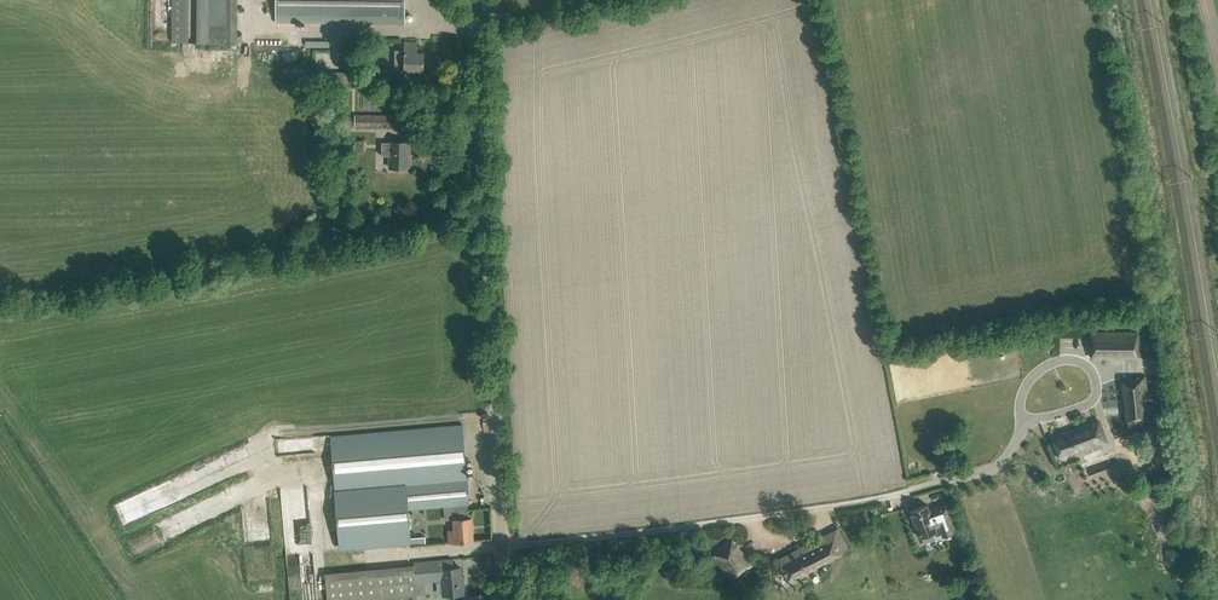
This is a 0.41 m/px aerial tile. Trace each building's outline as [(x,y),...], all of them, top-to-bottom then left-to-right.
[(185,43),(186,0),(171,0),(171,42),(185,43)] [(237,43),(238,0),(197,0),(197,42),(237,43)] [(405,22),(405,0),(276,0),(276,21),(405,22)] [(395,57),(395,70),(404,70),(411,70),(423,70),(423,52),(417,52),(417,42),(405,42),(404,42),(404,49),(404,57),(395,57)] [(355,127),(404,127),(404,115),(355,115),(355,127)] [(390,155),(390,167),(409,167),(409,142),(382,142),(382,155),(390,155)] [(1090,358),(1138,358),(1138,331),(1091,331),(1090,358)] [(1121,378),(1126,421),(1151,419),(1146,376),(1121,378)] [(430,403),(430,413),(455,413),(455,402),(430,403)] [(1052,437),(1060,459),(1107,441),(1099,420),(1052,437)] [(408,508),(444,506),(445,520),(454,519),(455,530),(448,530),(449,542),(473,540),(471,518),(469,518),(468,503),(469,503),(462,423),(331,436),(340,546),(411,540),(411,538),(408,508)] [(931,514),(930,510),(927,504),(910,510),(915,526),(916,526),(916,527),(920,537),(922,537),(923,541),(924,543),(935,538),(933,533),(937,532),(936,528),(940,527),(943,537),(954,533),(953,532),(956,531),(952,518),(947,503),(936,507),(936,508),(937,512),(931,514)] [(814,540),(778,558),(784,569),(789,580),(850,550),(848,546),(842,535),(818,547),(814,540)] [(712,554),(733,581),(753,565),(732,538),(712,554)] [(453,568),(452,559),(414,562),(414,565),(413,565),(415,582),(416,582),(442,579),(443,595),(464,593),(463,582),(462,582),(460,567),(453,568)]
